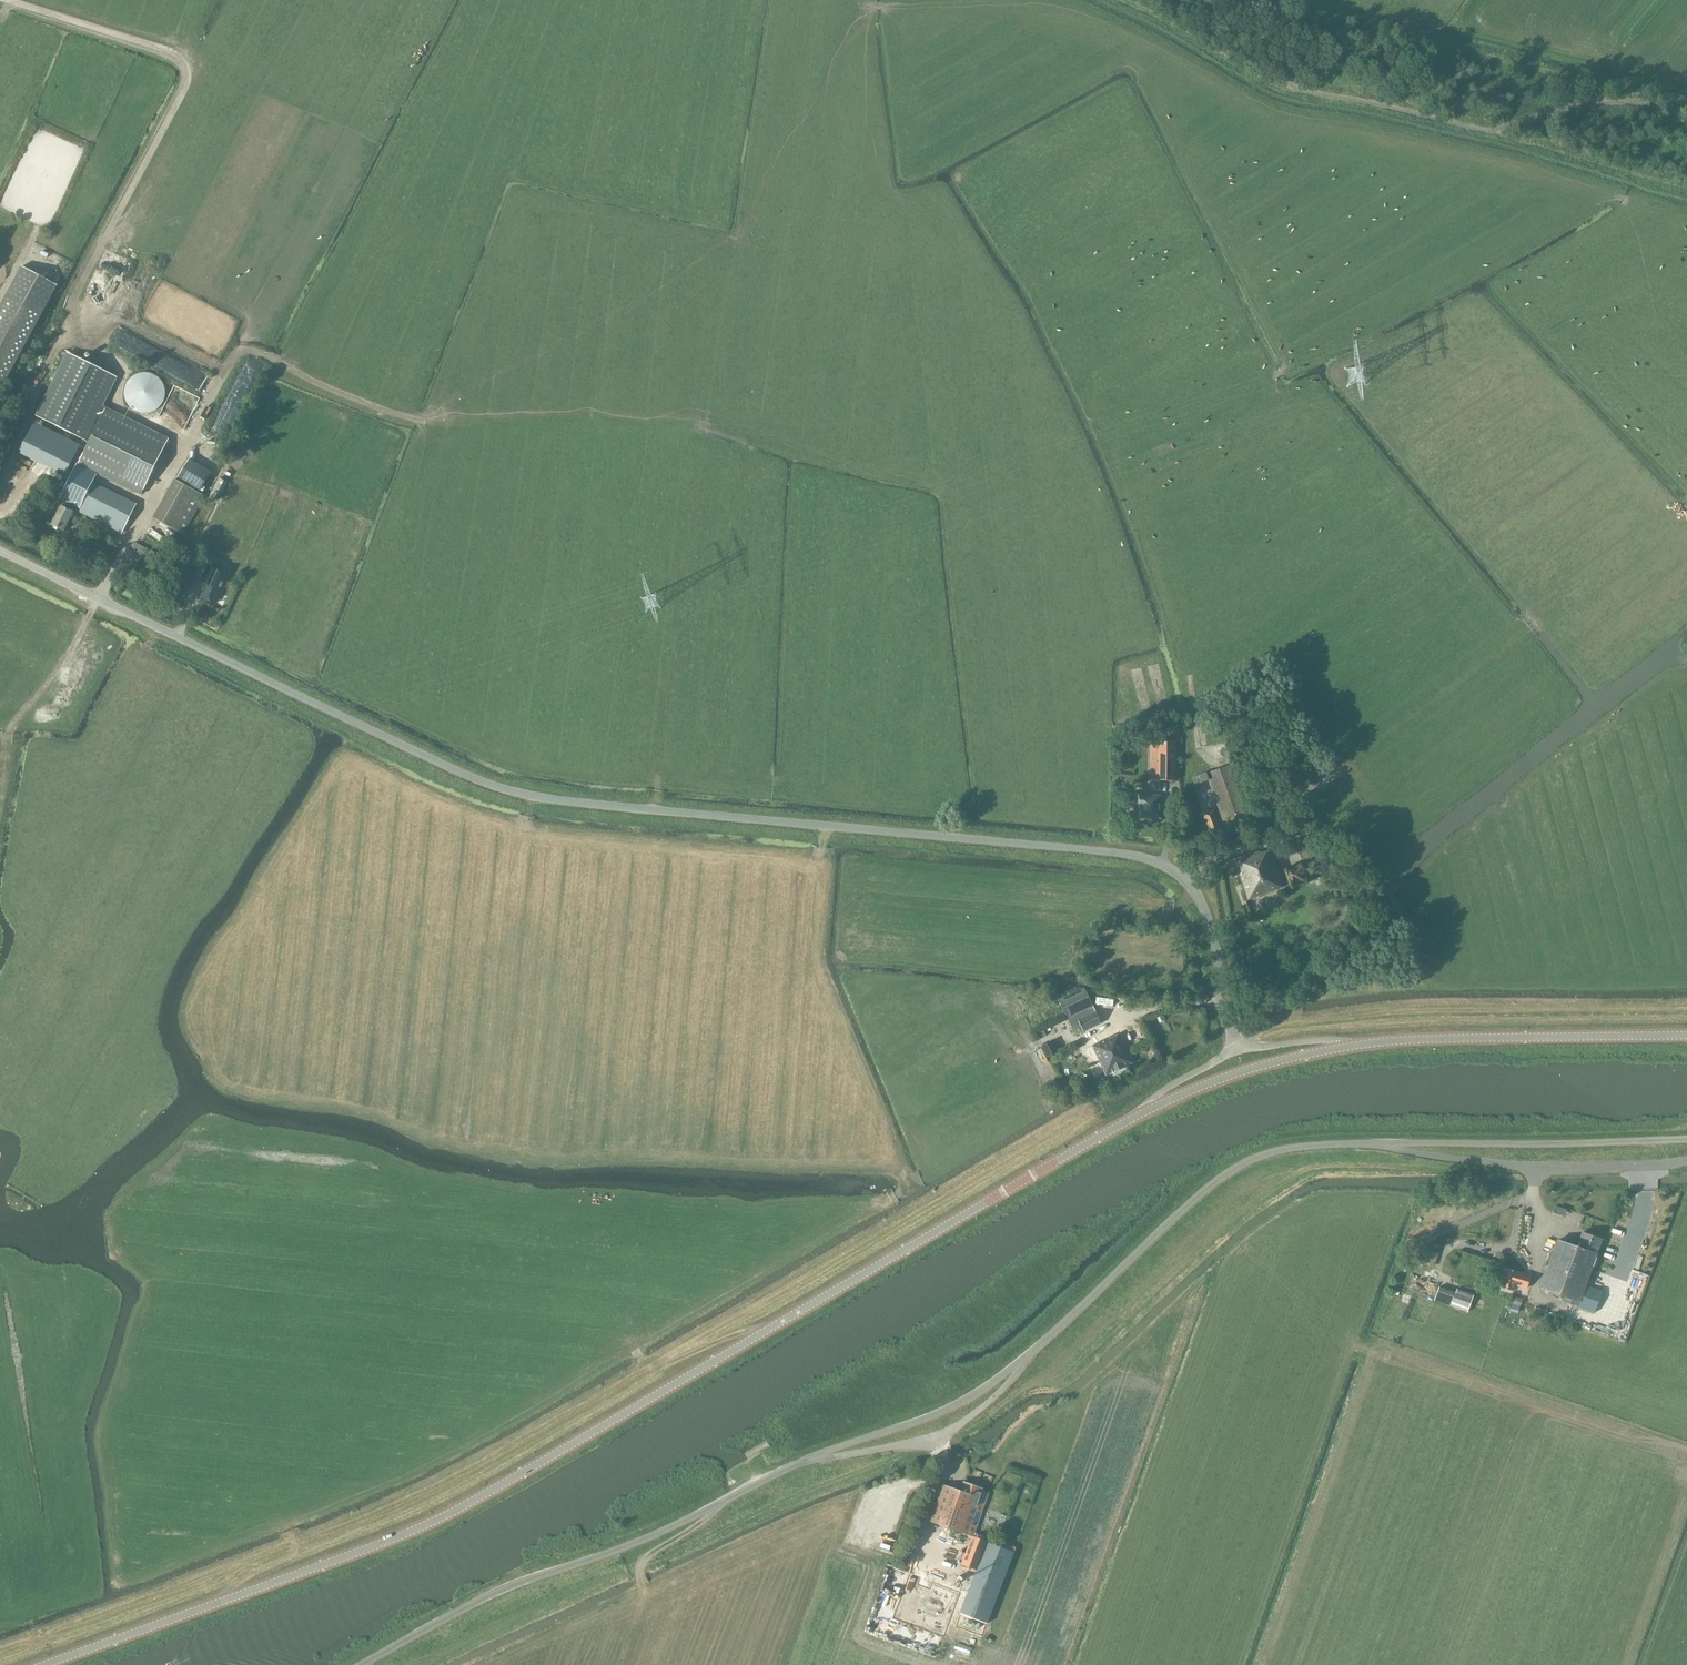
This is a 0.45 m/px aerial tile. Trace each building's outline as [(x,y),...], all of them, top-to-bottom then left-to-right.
[(57,285),(22,266),(0,306),(0,391),(57,285)] [(38,416),(85,440),(101,406),(116,376),(69,353),(38,416)] [(129,406),(133,411),(139,414),(145,416),(151,416),(157,413),(163,409),(166,404),(168,397),(167,391),(165,385),(161,380),(155,376),(149,375),(143,375),(137,377),(132,381),(128,387),(126,393),(127,400),(129,406)] [(74,460),(142,494),(169,440),(101,406),(85,440),(74,460)] [(35,422),(20,453),(65,475),(80,445),(35,422)] [(53,524),(65,530),(74,512),(77,514),(79,511),(123,533),(137,503),(93,482),(97,473),(78,463),(70,480),(64,491),(57,487),(50,490),(48,494),(51,501),(61,506),(56,516),(52,514),(48,515),(47,518),(48,521),(53,523),(53,524)] [(220,478),(210,496),(217,500),(226,481),(220,478)] [(154,518),(183,534),(205,495),(176,479),(154,518)] [(132,549),(145,555),(148,548),(135,542),(132,549)] [(202,597),(216,603),(225,584),(214,579),(218,570),(209,566),(202,581),(208,584),(202,597)] [(1150,781),(1176,781),(1176,741),(1151,741),(1150,781)] [(1195,785),(1208,780),(1228,836),(1254,827),(1251,818),(1259,815),(1246,777),(1237,780),(1231,765),(1193,778),(1195,785)] [(1139,792),(1139,818),(1161,818),(1161,796),(1146,795),(1146,792),(1139,792)] [(1203,814),(1210,834),(1219,830),(1212,811),(1203,814)] [(1290,832),(1293,840),(1306,835),(1302,826),(1290,832)] [(1302,860),(1317,853),(1309,835),(1294,842),(1302,860)] [(1243,891),(1246,900),(1283,888),(1270,850),(1261,853),(1260,852),(1235,860),(1245,890),(1243,891)] [(1053,1033),(1071,1025),(1075,1035),(1100,1023),(1096,1013),(1095,1013),(1084,989),(1060,1001),(1067,1017),(1049,1025),(1053,1033)] [(1132,1062),(1119,1034),(1110,1038),(1109,1037),(1091,1045),(1105,1075),(1106,1076),(1106,1075),(1115,1071),(1115,1072),(1116,1072),(1116,1071),(1122,1068),(1123,1068),(1123,1067),(1132,1063),(1132,1064),(1133,1063),(1132,1062)] [(1540,1288),(1579,1301),(1602,1239),(1582,1232),(1577,1247),(1557,1241),(1540,1288)] [(1427,1250),(1423,1264),(1434,1267),(1437,1253),(1427,1250)] [(1500,1287),(1514,1290),(1515,1285),(1526,1288),(1529,1276),(1504,1269),(1500,1287)] [(1434,1300),(1467,1312),(1473,1295),(1457,1289),(1455,1293),(1439,1287),(1434,1300)] [(1511,1303),(1521,1306),(1523,1299),(1513,1296),(1511,1303)] [(929,1520),(967,1533),(975,1510),(982,1512),(989,1492),(982,1490),(982,1488),(963,1482),(961,1491),(942,1485),(929,1520)] [(917,1596),(953,1609),(952,1611),(984,1622),(1012,1547),(998,1542),(997,1546),(972,1536),(962,1564),(970,1567),(969,1569),(976,1572),(968,1594),(924,1578),(917,1596)]
